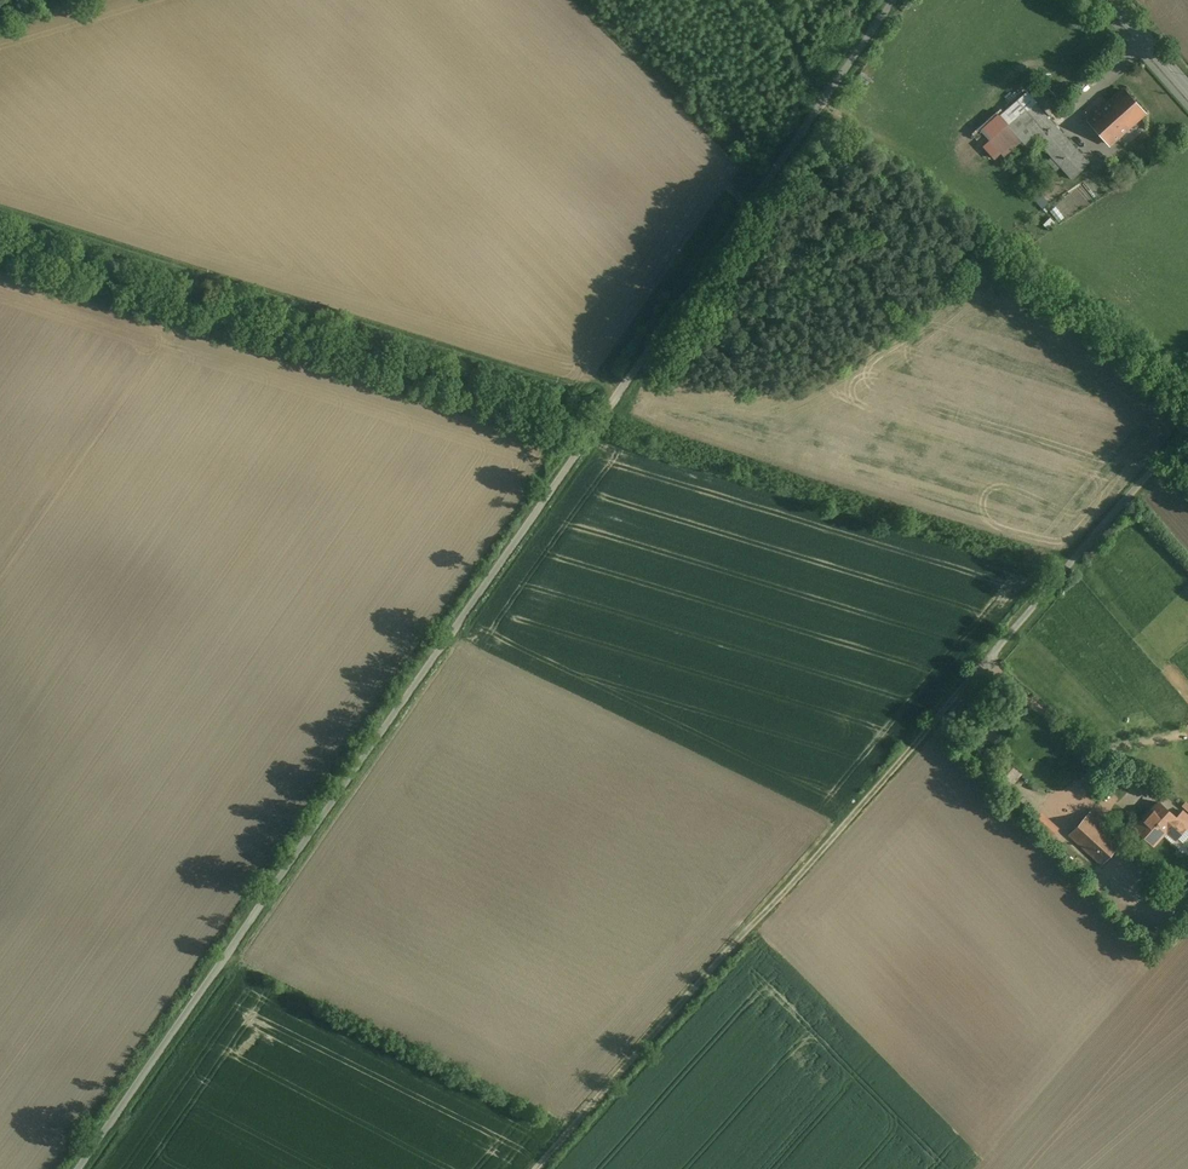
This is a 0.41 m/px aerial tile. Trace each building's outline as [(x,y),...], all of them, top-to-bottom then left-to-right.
[(1123,90),(1101,110),(1121,133),(1144,113),(1123,90)] [(1094,160),(1043,102),(1022,120),(1073,178),(1094,160)] [(1109,144),(1121,133),(1101,110),(1089,120),(1109,144)] [(1004,123),(986,140),(1002,157),(1020,140),(1004,123)] [(1007,801),(1022,771),(1005,763),(990,793),(1007,801)] [(1013,795),(1005,804),(1015,812),(1023,803),(1013,795)] [(1135,827),(1153,844),(1163,834),(1172,842),(1186,827),(1159,802),(1135,827)] [(1098,806),(1072,833),(1107,864),(1132,837),(1098,806)] [(1034,815),(1030,812),(1024,819),(1046,839),(1057,826),(1039,810),(1034,815)]
